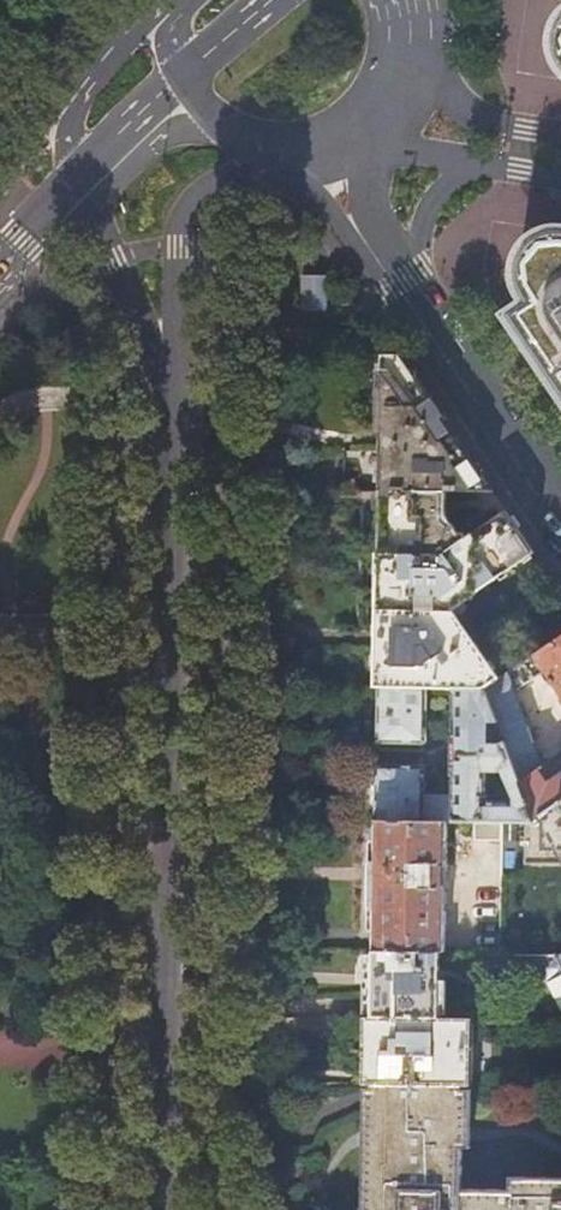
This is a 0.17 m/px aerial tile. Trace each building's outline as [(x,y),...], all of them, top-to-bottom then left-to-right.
[(529,302),(511,316),(560,390),(560,232),(552,231),(541,234),(531,240),(522,250),(517,262),(516,268),(516,276),(517,282),(520,290),(525,297),(529,302)] [(330,286),(303,286),(304,310),(329,310),(330,286)] [(384,448),(383,492),(448,493),(469,494),(495,494),(400,355),(384,356),(384,401),(384,448)] [(448,493),(383,492),(382,523),(382,555),(446,556),(473,537),(465,526),(457,531),(449,520),(448,493)] [(507,512),(495,494),(469,494),(490,524),(507,512)] [(446,556),(382,555),(381,619),(379,689),(428,690),(457,690),(488,691),(502,681),(453,610),(535,554),(522,535),(507,512),(490,524),(473,537),(446,556)] [(502,681),(488,691),(508,750),(518,776),(520,784),(543,766),(521,702),(523,693),(549,676),(555,686),(550,689),(554,695),(560,691),(560,694),(560,642),(502,681)] [(428,690),(379,689),(379,744),(423,744),(428,742),(428,690)] [(508,750),(488,691),(457,690),(457,751),(456,785),(427,786),(426,770),(423,766),(364,765),(365,820),(378,820),(447,821),(473,822),(502,822),(534,822),(520,784),(518,776),(501,777),(501,790),(495,790),(495,765),(501,759),(501,751),(508,750)] [(551,778),(543,766),(520,784),(534,822),(560,804),(560,770),(551,778)] [(534,822),(502,822),(502,841),(501,904),(560,904),(560,804),(534,822)] [(377,885),(376,953),(443,954),(445,954),(446,888),(442,887),(442,877),(449,877),(449,866),(447,866),(447,821),(378,820),(377,885)] [(502,822),(473,822),(473,840),(502,841),(502,822)] [(442,1019),(443,954),(376,953),(376,985),(376,1018),(442,1019)] [(505,955),(505,974),(539,974),(540,962),(558,962),(560,968),(560,956),(505,955)] [(464,1086),(464,1019),(442,1019),(376,1018),(375,1044),(373,1085),(374,1085),(464,1086)] [(512,1179),(511,1191),(463,1191),(464,1086),(374,1085),(373,1209),(560,1209),(560,1180),(512,1179)]
